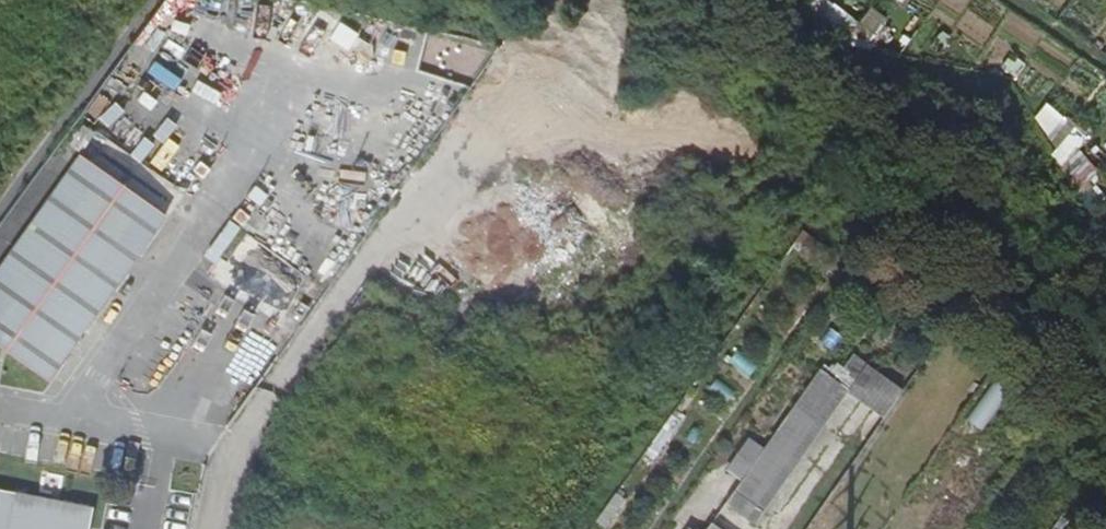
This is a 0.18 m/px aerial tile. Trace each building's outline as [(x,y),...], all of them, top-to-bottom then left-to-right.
[(1085,142),(1061,99),(1037,113),(1091,208),(1105,199),(1105,191),(1080,145),(1085,142)] [(0,261),(0,354),(37,384),(162,222),(80,157),(0,261)] [(744,524),(751,528),(754,528),(848,397),(886,421),(906,393),(858,361),(837,391),(744,524)] [(727,512),(744,524),(837,391),(820,379),(762,462),(748,453),(727,483),(740,492),(727,512)] [(94,509),(0,489),(0,528),(90,528),(94,509)]
